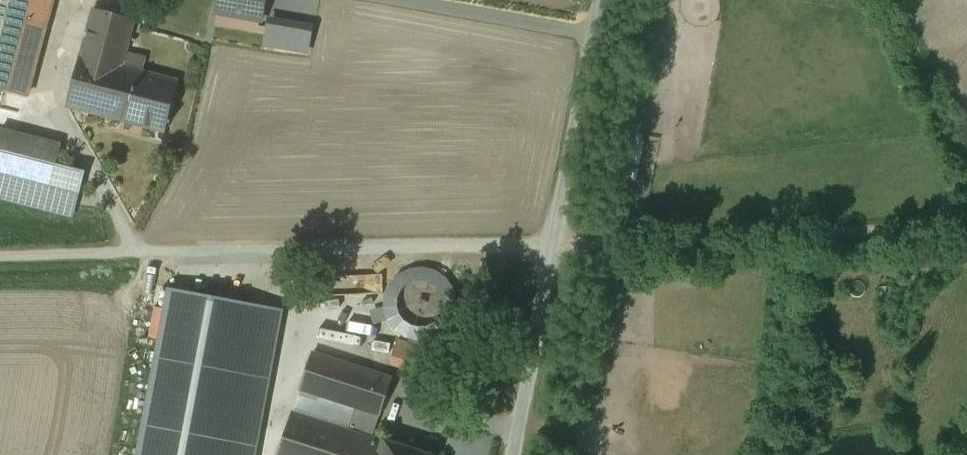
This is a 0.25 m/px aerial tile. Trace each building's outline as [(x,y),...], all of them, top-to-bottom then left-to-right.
[(26,98),(52,0),(0,0),(0,91),(26,98)] [(217,11),(261,19),(265,0),(219,0),(217,11)] [(134,26),(91,15),(64,115),(167,142),(184,82),(140,70),(143,57),(127,52),(134,26)] [(277,21),(272,44),(318,55),(324,31),(277,21)] [(1,130),(0,133),(0,198),(72,217),(75,206),(84,172),(55,165),(60,145),(1,130)] [(613,178),(631,182),(643,137),(624,132),(613,178)] [(170,291),(140,454),(254,454),(281,312),(170,291)] [(280,412),(265,454),(412,454),(364,439),(384,379),(302,352),(289,391),(344,410),(337,431),(280,412)]
